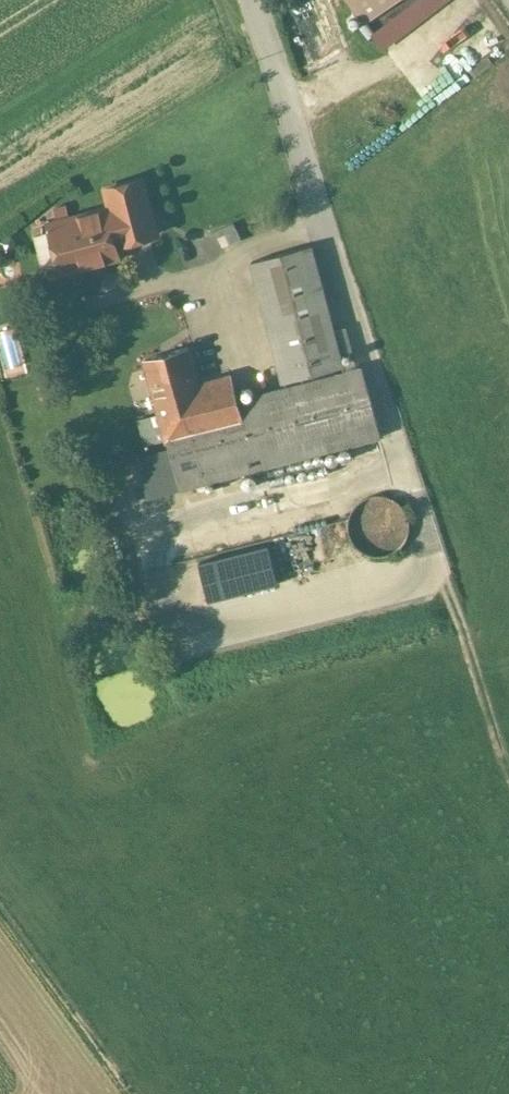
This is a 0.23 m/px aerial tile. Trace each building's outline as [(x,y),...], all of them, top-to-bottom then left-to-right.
[(364,21),(391,0),(348,0),(364,21)] [(142,179),(105,188),(110,207),(119,241),(120,242),(156,233),(142,179)] [(110,207),(48,224),(61,271),(118,256),(114,243),(119,241),(110,207)] [(311,245),(251,261),(282,379),(342,363),(311,245)] [(197,383),(187,347),(144,358),(159,412),(166,438),(167,440),(242,420),(236,398),(237,398),(231,373),(230,374),(197,383)] [(242,420),(167,440),(180,488),(379,436),(360,365),(344,369),(344,370),(237,398),(236,398),(242,420)] [(159,412),(138,418),(145,444),(166,438),(159,412)] [(377,493),(372,494),(367,495),(362,498),(359,500),(356,503),(352,508),(349,514),(348,517),(348,520),(348,525),(348,529),(349,531),(350,535),(351,539),(353,541),(355,544),(358,547),(360,549),(364,551),(369,553),(375,555),(380,555),(386,554),(390,553),(393,551),(397,549),(399,547),(402,544),(404,540),(407,537),(408,532),(409,529),(409,524),(409,519),(408,517),(407,513),(405,510),(404,507),(401,503),(397,499),(392,496),(387,494),(382,494),(377,493)]
